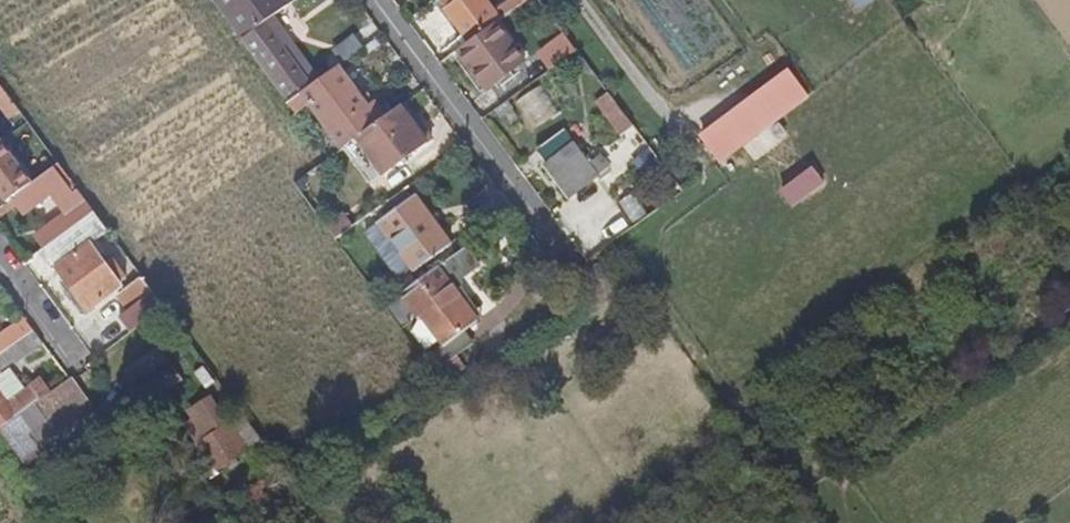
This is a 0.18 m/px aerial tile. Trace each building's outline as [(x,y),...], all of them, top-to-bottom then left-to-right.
[(270,19),(290,4),(287,0),(215,0),(243,39),(270,19)] [(495,25),(499,21),(483,0),(458,0),(445,10),(464,35),(469,43),(495,25)] [(285,99),(304,85),(279,50),(288,43),(270,19),(243,39),(242,40),(285,99)] [(500,90),(521,74),(516,67),(523,63),(495,25),(469,43),(463,48),(457,53),(485,90),(495,83),(500,90)] [(550,71),(577,50),(564,33),(538,53),(550,71)] [(463,48),(469,43),(464,35),(457,40),(463,48)] [(289,104),(318,83),(288,43),(279,50),(304,85),(285,99),(289,104)] [(721,163),(811,95),(789,66),(699,132),(721,163)] [(289,104),(287,106),(294,115),(308,106),(341,151),(356,140),(379,123),(386,119),(374,102),(367,107),(338,68),(319,82),(318,83),(289,104)] [(544,83),(519,99),(537,126),(562,109),(544,83)] [(635,126),(609,92),(596,102),(622,137),(635,126)] [(21,113),(7,95),(0,100),(0,104),(12,120),(21,113)] [(386,119),(356,140),(382,176),(432,139),(421,125),(417,129),(409,119),(401,107),(386,119)] [(417,129),(421,125),(414,116),(409,119),(417,129)] [(571,198),(607,170),(594,152),(585,160),(563,132),(537,152),(571,198)] [(59,165),(47,149),(0,183),(0,185),(11,201),(59,165)] [(22,215),(50,195),(71,180),(59,165),(11,201),(22,215)] [(793,207),(825,183),(814,169),(782,192),(793,207)] [(66,216),(86,201),(71,180),(50,195),(66,216)] [(451,245),(415,197),(379,224),(414,273),(451,245)] [(44,251),(95,213),(86,201),(66,216),(36,240),(44,251)] [(88,311),(121,286),(119,284),(127,279),(113,260),(106,265),(91,245),(109,232),(95,213),(44,251),(88,311)] [(464,332),(477,323),(451,287),(479,267),(466,249),(385,308),(402,331),(413,322),(409,316),(417,310),(443,346),(424,360),(434,375),(474,345),(464,332)] [(142,326),(166,309),(143,278),(119,296),(127,306),(142,326)] [(114,347),(142,326),(127,306),(98,326),(114,347)] [(32,331),(24,321),(0,338),(0,339),(1,340),(8,350),(32,331)] [(42,344),(32,331),(8,350),(0,355),(0,368),(14,358),(17,363),(42,344)] [(92,407),(71,378),(68,380),(39,402),(21,415),(9,424),(0,430),(0,432),(16,454),(31,443),(27,437),(45,423),(55,435),(92,407)] [(21,415),(39,402),(29,388),(11,402),(21,415)] [(232,471),(241,465),(238,461),(248,454),(248,453),(264,442),(245,417),(230,427),(211,399),(195,410),(201,417),(187,426),(200,444),(189,451),(200,468),(210,460),(219,473),(229,467),(232,471)] [(21,415),(11,402),(0,410),(0,412),(9,424),(21,415)] [(9,424),(0,412),(0,430),(9,424)] [(36,449),(55,435),(45,423),(27,437),(31,443),(36,449)] [(26,467),(41,456),(36,449),(31,443),(16,454),(26,467)] [(209,481),(219,473),(210,460),(200,468),(209,481)] [(235,519),(230,512),(214,522),(230,522),(235,519)]
